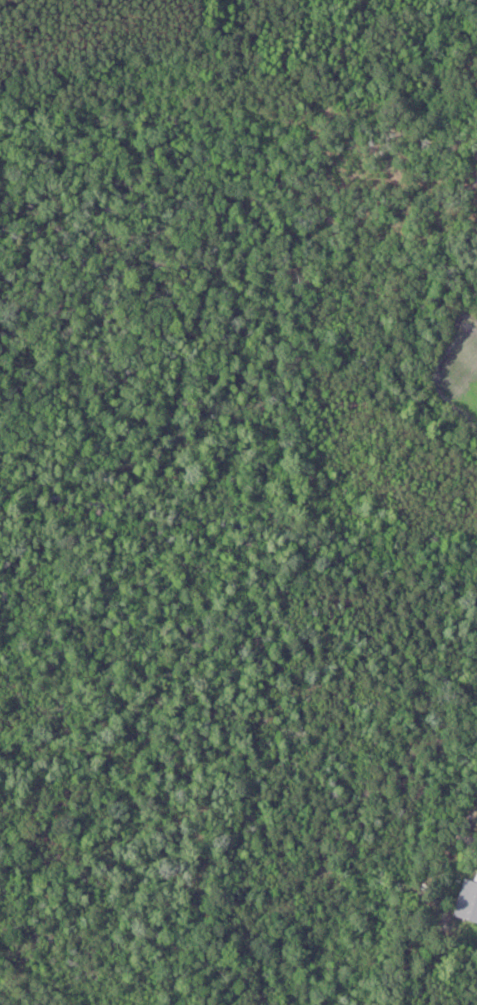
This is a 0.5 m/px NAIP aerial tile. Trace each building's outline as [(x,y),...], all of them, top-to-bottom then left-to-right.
[(469,878),(457,915),(476,921),(476,881),(469,878)]
